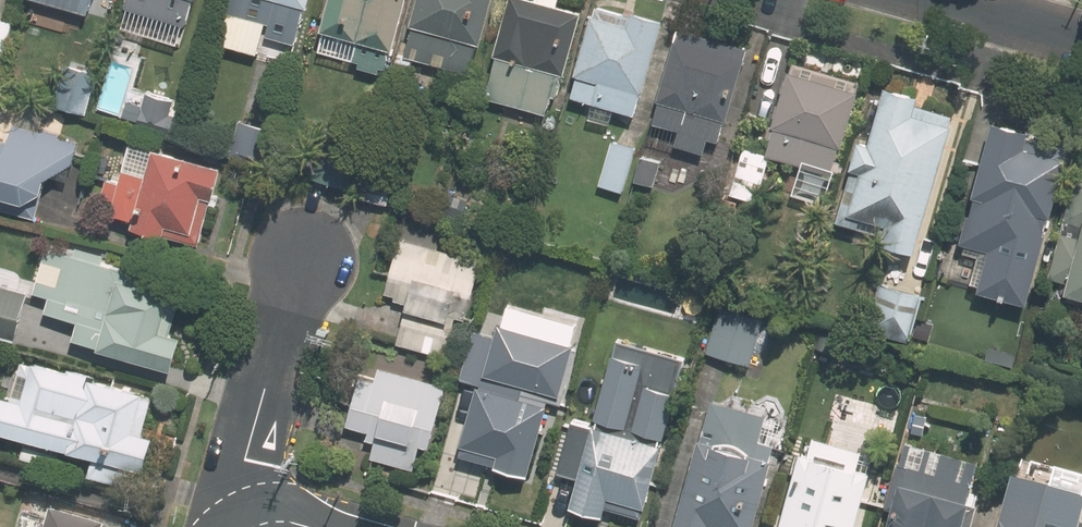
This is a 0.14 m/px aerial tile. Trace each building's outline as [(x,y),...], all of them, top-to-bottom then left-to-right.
[(130,5),(188,20),(193,0),(132,0),(130,5)] [(312,0),(235,0),(233,10),(276,21),(278,14),(304,21),(308,2),(312,2),(312,0)] [(325,24),(351,31),(345,54),(362,59),(360,64),(386,71),(393,43),(396,44),(408,0),(332,0),(325,24)] [(495,0),(422,0),(416,20),(419,21),(410,52),(472,70),(481,38),(484,38),(495,0)] [(561,0),(513,0),(499,50),(502,51),(489,93),(555,112),(566,69),(569,69),(586,8),(561,1),(561,0)] [(648,87),(668,17),(637,8),(635,12),(601,2),(598,12),(596,12),(580,70),(583,71),(577,93),(596,99),(591,115),(613,121),(618,104),(639,110),(646,87),(648,87)] [(12,19),(0,15),(0,61),(12,19)] [(752,45),(682,25),(662,95),(665,96),(658,120),(684,127),(680,142),(708,150),(711,136),(724,140),(731,115),(733,116),(752,45)] [(416,57),(400,53),(396,68),(412,73),(416,57)] [(860,78),(798,60),(796,70),(793,69),(779,119),(775,118),(768,140),(774,141),(770,152),(835,170),(843,141),(846,143),(861,88),(857,87),(860,78)] [(86,109),(97,72),(73,65),(62,102),(86,109)] [(923,246),(957,121),(951,120),(954,112),(920,102),(923,92),(892,83),(877,140),(865,137),(842,218),(890,231),(889,236),(923,246)] [(175,136),(181,114),(144,104),(138,126),(175,136)] [(984,287),(1032,300),(1072,157),(1071,156),(1074,144),(1033,133),(1035,127),(999,117),(965,238),(995,247),(984,287)] [(82,139),(17,121),(9,148),(5,147),(7,139),(0,137),(0,205),(38,216),(50,173),(76,160),(82,139)] [(261,129),(239,122),(229,155),(252,162),(261,129)] [(626,189),(637,146),(615,140),(603,183),(626,189)] [(319,177),(353,186),(362,154),(327,144),(319,177)] [(204,242),(225,164),(157,145),(155,151),(131,145),(121,179),(110,177),(101,209),(137,218),(136,223),(204,242)] [(769,157),(747,151),(736,190),(758,196),(769,157)] [(663,159),(646,153),(639,178),(656,183),(663,159)] [(374,158),(365,191),(384,197),(394,163),(374,158)] [(1081,174),(1055,275),(1075,280),(1073,287),(1081,289),(1081,175),(1081,174)] [(468,203),(451,197),(447,211),(465,216),(468,203)] [(403,238),(388,290),(400,293),(398,298),(410,301),(399,340),(445,353),(456,314),(467,316),(482,261),(403,238)] [(104,261),(106,252),(79,245),(77,253),(50,246),(38,289),(53,293),(49,309),(82,318),(78,336),(103,343),(103,344),(176,365),(185,334),(172,331),(185,284),(104,261)] [(911,336),(924,291),(884,279),(871,325),(911,336)] [(0,283),(0,332),(17,337),(30,291),(0,283)] [(721,306),(709,350),(754,363),(766,319),(721,306)] [(482,382),(463,451),(501,461),(500,463),(534,472),(552,408),(563,411),(570,384),(573,384),(587,335),(502,312),(497,328),(469,321),(455,374),(482,382)] [(693,356),(625,337),(606,406),(604,406),(600,421),(577,414),(563,464),(582,469),(572,505),(610,515),(612,510),(647,520),(693,356)] [(155,434),(146,431),(157,392),(17,353),(0,415),(0,424),(29,432),(23,456),(56,465),(63,442),(97,451),(91,474),(127,484),(133,462),(147,466),(155,434)] [(449,385),(380,365),(377,378),(362,375),(349,424),(372,430),(369,438),(376,439),(371,457),(416,470),(423,443),(432,446),(449,385)] [(678,526),(759,526),(779,452),(775,452),(778,441),(762,437),(769,413),(714,397),(678,526)] [(865,448),(819,435),(814,452),(805,450),(783,526),(860,526),(876,469),(860,465),(865,448)] [(974,499),(971,499),(976,479),(904,458),(891,505),(897,506),(891,526),(966,526),(974,499)] [(998,526),(1080,526),(1081,518),(1081,488),(1011,472),(998,526)] [(116,526),(58,510),(54,522),(26,514),(24,520),(33,523),(31,526),(116,526)]
